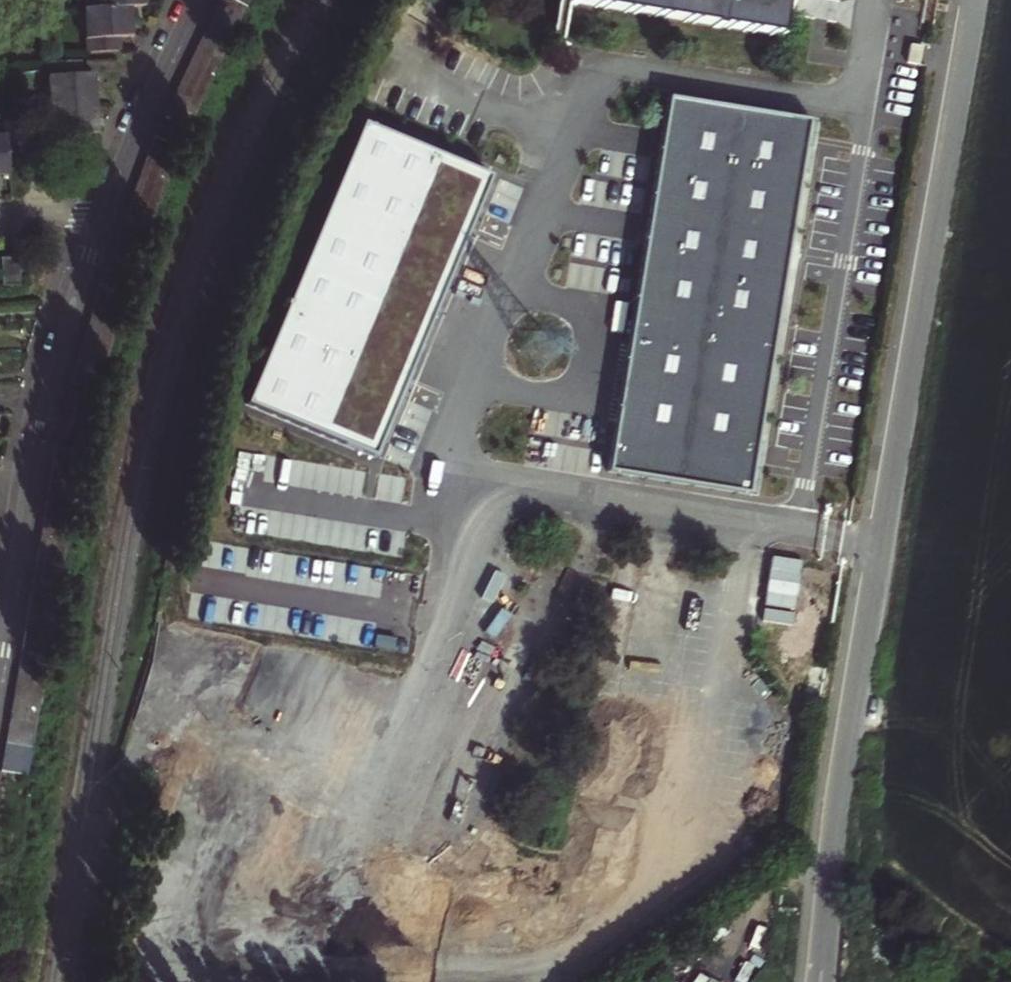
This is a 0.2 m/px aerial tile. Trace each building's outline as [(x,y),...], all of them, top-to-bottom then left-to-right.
[(80,6),(83,51),(117,49),(117,34),(128,33),(128,25),(126,3),(143,2),(143,0),(95,0),(95,5),(80,6)] [(570,2),(779,41),(787,0),(570,0),(570,2)] [(80,75),(79,64),(44,66),(49,146),(84,144),(83,131),(94,130),(93,115),(91,85),(91,74),(80,75)] [(673,105),(611,472),(750,495),(809,129),(673,105)] [(494,177),(365,124),(249,405),(377,458),(494,177)] [(17,260),(13,261),(0,261),(0,279),(0,289),(18,288),(17,260)] [(757,611),(835,625),(843,577),(765,563),(757,611)] [(28,774),(39,685),(14,682),(3,770),(28,774)]
